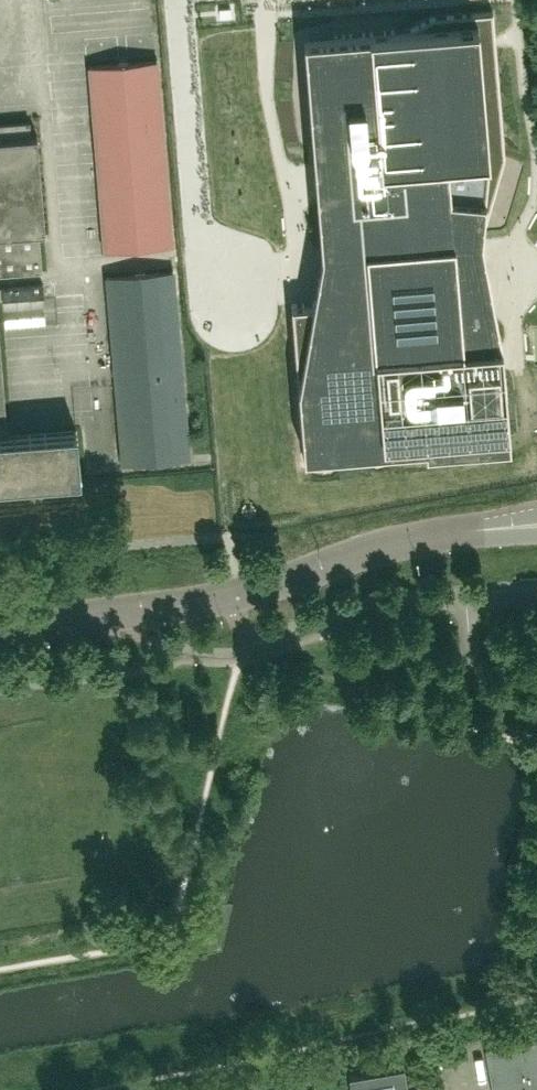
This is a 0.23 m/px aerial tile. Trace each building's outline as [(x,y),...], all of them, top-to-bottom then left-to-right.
[(312,301),(291,303),(303,453),(304,461),(342,458),(405,444),(425,443),(506,436),(498,337),(481,235),(504,154),(492,10),(433,15),(410,27),(303,36),(321,248),(312,301)] [(88,65),(103,250),(173,245),(158,59),(88,65)] [(42,270),(38,231),(44,230),(36,135),(31,135),(29,120),(0,122),(0,274),(42,270)] [(188,456),(173,270),(108,276),(123,461),(188,456)] [(44,296),(43,284),(1,287),(2,299),(44,296)] [(80,478),(77,431),(8,436),(0,332),(0,485),(80,478)] [(487,1050),(494,1089),(536,1089),(536,1042),(487,1050)] [(424,1089),(424,1085),(408,1088),(403,1063),(349,1072),(352,1089),(425,1089),(424,1089)]
